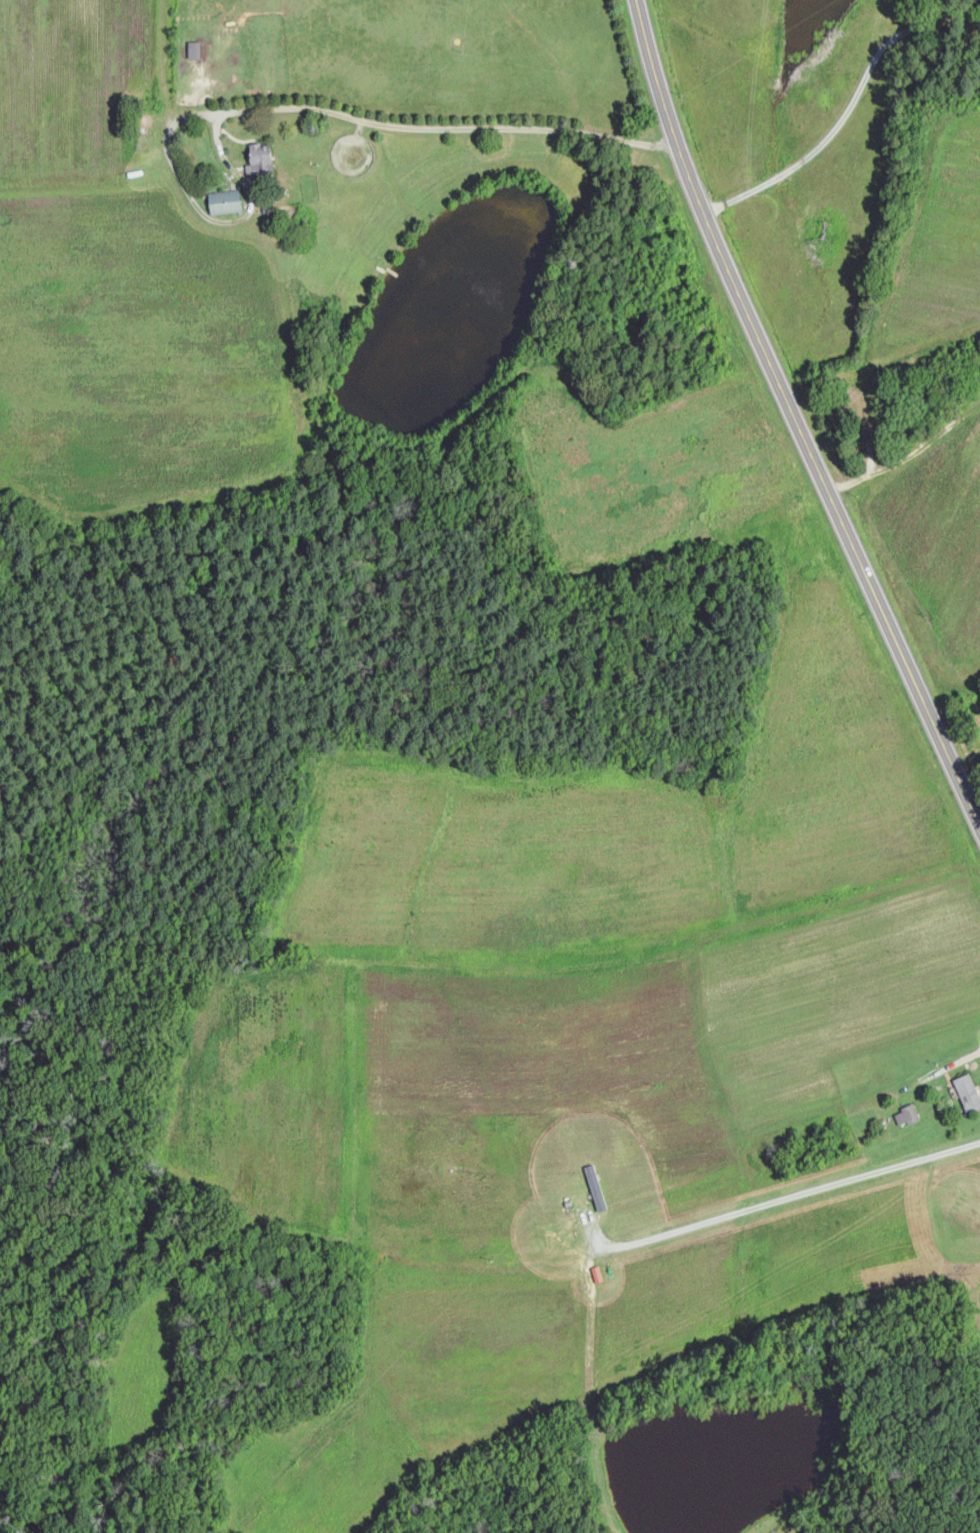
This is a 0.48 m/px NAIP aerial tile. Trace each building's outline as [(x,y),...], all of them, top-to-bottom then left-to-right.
[(202,40),(190,40),(190,57),(202,57),(202,40)] [(276,170),(273,141),(251,143),(253,163),(248,163),(248,172),(276,170)] [(245,209),(242,187),(209,192),(212,214),(245,209)] [(979,1109),(979,1092),(973,1072),(956,1078),(968,1113),(979,1109)] [(901,1125),(921,1118),(916,1104),(896,1111),(901,1125)] [(610,1207),(596,1162),(587,1165),(600,1210),(610,1207)] [(604,1280),(602,1264),(593,1265),(596,1281),(604,1280)]
